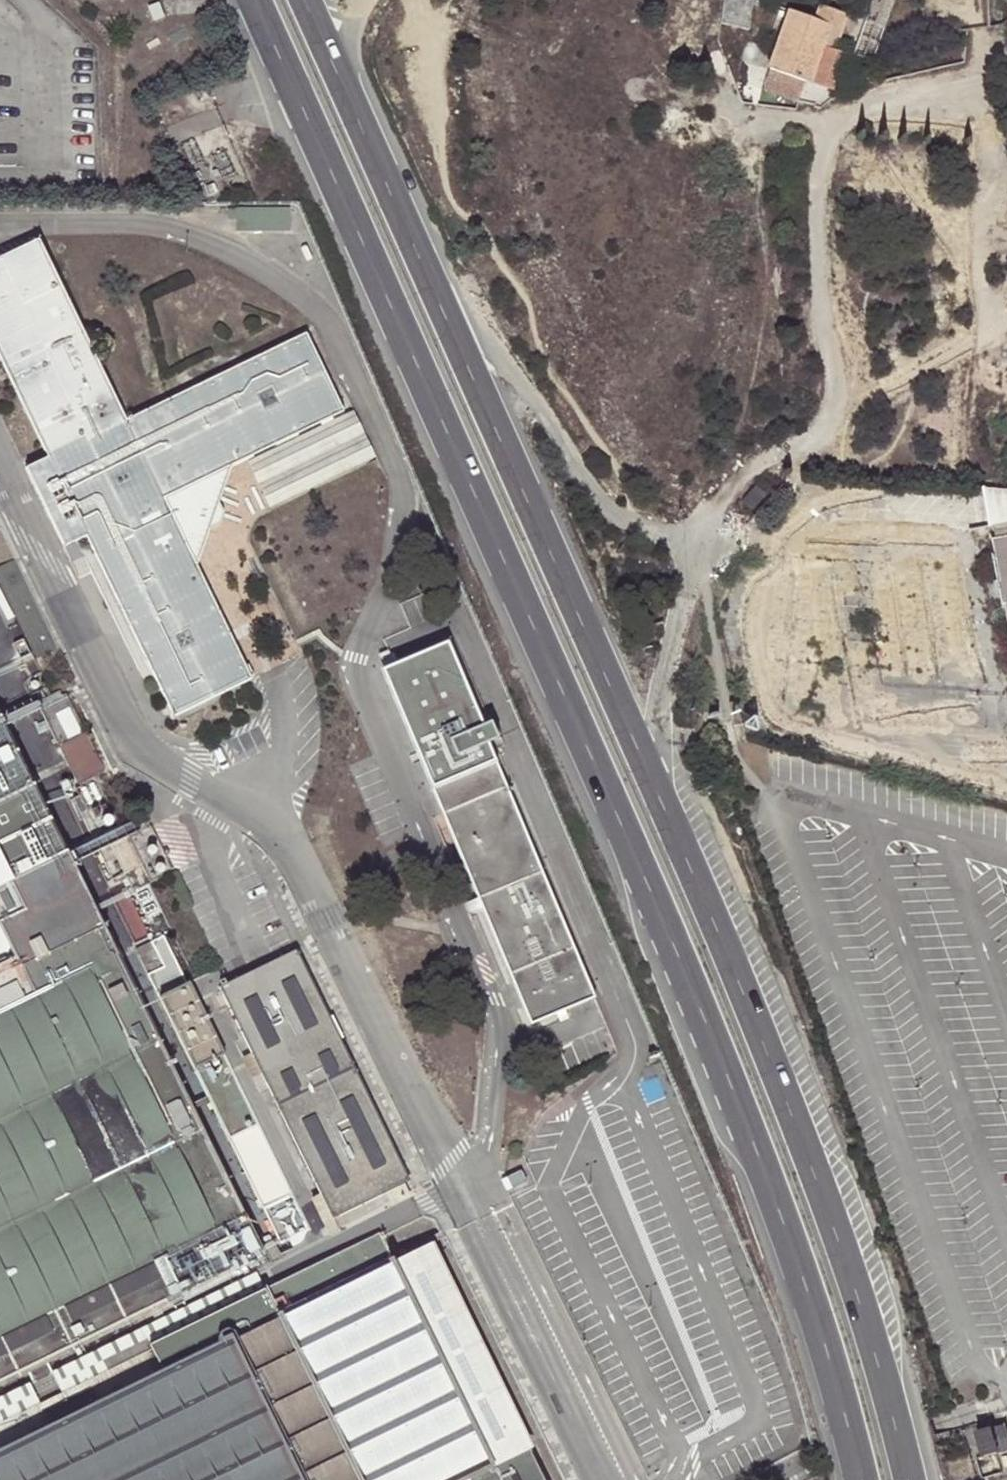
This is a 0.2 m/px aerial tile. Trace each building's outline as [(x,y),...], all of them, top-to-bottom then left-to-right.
[(812,13),(784,6),(765,63),(769,66),(761,87),(796,99),(803,82),(808,84),(830,27),(839,31),(846,12),(817,1),(812,13)] [(160,2),(148,6),(154,22),(166,17),(160,2)] [(830,27),(808,84),(803,82),(796,99),(815,103),(823,84),(832,87),(853,36),(839,31),(830,27)] [(210,527),(222,522),(226,512),(219,501),(232,464),(343,410),(306,332),(126,418),(40,238),(0,257),(0,356),(48,456),(28,466),(66,545),(86,535),(172,714),(251,676),(197,564),(210,527)] [(374,457),(351,410),(248,460),(271,506),(374,457)] [(993,526),(1006,523),(1006,488),(977,487),(986,528),(993,526)] [(993,526),(996,540),(1001,539),(1005,562),(1000,563),(997,564),(1004,599),(1006,598),(1006,523),(993,526)] [(1000,563),(1005,562),(1001,539),(996,540),(1000,563)] [(14,558),(0,565),(0,577),(38,654),(58,645),(14,558)] [(435,786),(432,787),(531,1023),(594,996),(495,760),(493,761),(486,743),(499,737),(491,720),(481,724),(448,646),(387,672),(435,786)] [(40,705),(78,781),(101,770),(63,694),(58,696),(40,705)] [(264,1252),(73,863),(67,851),(0,714),(0,1379),(264,1252)] [(110,844),(124,872),(139,865),(125,836),(119,825),(119,824),(104,831),(105,833),(110,844)] [(138,947),(150,970),(165,964),(153,939),(138,947)] [(220,986),(253,1052),(263,1072),(323,1194),(335,1216),(383,1192),(404,1181),(409,1179),(296,949),(220,986)] [(264,1206),(276,1201),(281,1212),(300,1203),(191,982),(162,997),(264,1206)] [(263,1072),(253,1052),(245,1056),(254,1076),(263,1072)] [(410,1192),(404,1181),(383,1192),(387,1203),(410,1192)] [(325,1221),(335,1216),(323,1194),(314,1199),(325,1221)] [(264,1206),(270,1218),(281,1212),(276,1201),(264,1206)] [(312,1229),(300,1203),(281,1212),(270,1218),(285,1249),(305,1239),(312,1229)] [(468,1479),(545,1479),(429,1242),(393,1259),(381,1235),(266,1290),(151,1345),(152,1349),(0,1423),(0,1479),(466,1479),(468,1479)] [(0,1397),(0,1423),(152,1349),(151,1345),(266,1290),(262,1283),(256,1273),(0,1397)] [(982,1462),(1006,1455),(1006,1444),(1002,1429),(975,1437),(982,1462)]
